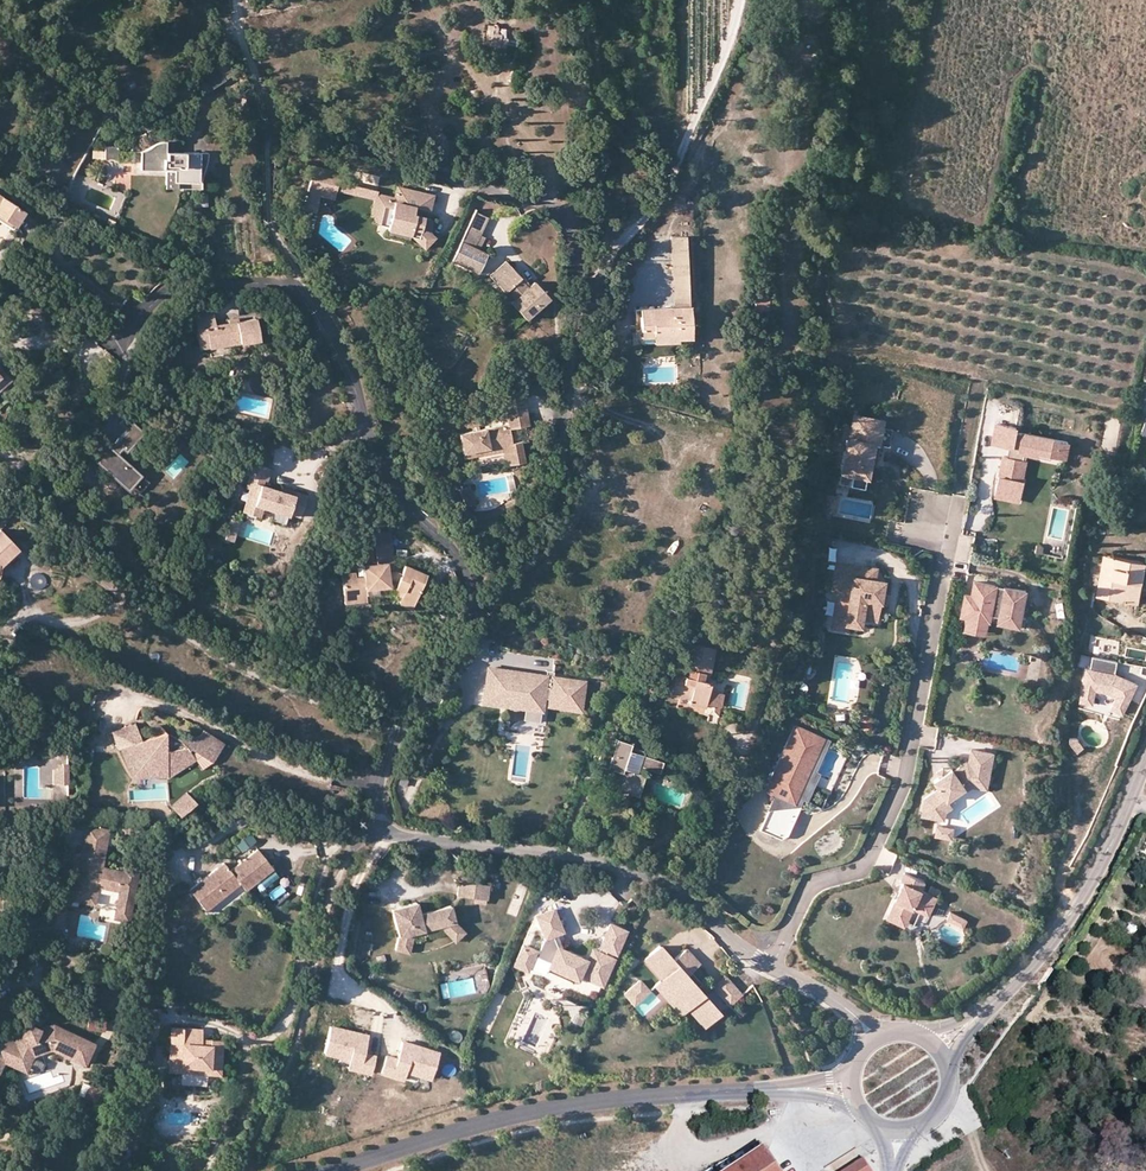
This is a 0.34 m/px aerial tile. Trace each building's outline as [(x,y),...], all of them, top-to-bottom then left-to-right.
[(486,43),(500,45),(503,26),(489,24),(486,43)] [(515,66),(516,42),(506,42),(505,65),(515,66)] [(235,67),(224,74),(231,84),(234,88),(244,81),(235,67)] [(231,84),(224,74),(208,84),(217,99),(220,96),(217,92),(231,84)] [(234,88),(231,84),(217,92),(220,96),(234,88)] [(143,169),(168,169),(177,169),(177,180),(181,180),(182,180),(192,180),(192,186),(205,186),(205,179),(205,170),(210,159),(210,150),(183,150),(167,150),(167,140),(159,140),(153,140),(153,144),(143,150),(143,169)] [(105,146),(104,158),(117,159),(118,151),(118,146),(105,146)] [(338,190),(375,198),(377,191),(378,188),(340,180),(342,172),(315,166),(306,210),(317,212),(321,194),(336,197),(338,190)] [(181,187),(181,180),(177,180),(177,169),(168,169),(168,187),(181,187)] [(398,186),(396,195),(395,199),(386,197),(384,208),(380,207),(372,215),(380,222),(389,224),(388,227),(412,232),(411,233),(419,235),(419,238),(426,245),(436,235),(432,231),(435,217),(422,214),(416,213),(414,210),(415,206),(419,206),(422,191),(398,186)] [(377,191),(372,215),(380,207),(384,208),(386,197),(395,199),(396,195),(377,191)] [(419,206),(423,207),(430,209),(434,193),(422,191),(419,206)] [(14,224),(23,210),(0,196),(0,216),(14,224)] [(423,207),(419,206),(415,206),(414,210),(416,213),(422,214),(423,207)] [(473,207),(465,224),(479,230),(487,213),(473,207)] [(0,216),(0,220),(12,227),(14,224),(0,216)] [(479,230),(465,224),(451,257),(478,269),(487,250),(478,246),(473,244),(479,231),(479,230)] [(410,238),(411,233),(412,232),(388,227),(387,233),(410,238)] [(484,233),(479,231),(473,244),(478,246),(484,233)] [(677,332),(678,340),(690,340),(689,305),(686,234),(670,234),(673,306),(639,308),(639,328),(640,334),(677,332)] [(519,274),(518,272),(504,258),(503,259),(488,274),(504,289),(505,287),(514,295),(510,299),(517,306),(526,317),(550,296),(533,277),(528,281),(526,284),(517,275),(519,274)] [(522,268),(518,272),(519,274),(517,275),(526,284),(528,281),(522,268)] [(769,310),(769,290),(755,290),(756,310),(769,310)] [(195,298),(196,304),(210,302),(209,296),(195,298)] [(182,302),(173,310),(179,317),(188,309),(182,302)] [(193,316),(196,329),(205,327),(209,347),(252,339),(258,338),(257,329),(254,317),(238,320),(235,321),(235,322),(230,323),(230,322),(227,322),(215,324),(212,312),(193,316)] [(200,348),(209,347),(205,327),(196,329),(200,348)] [(677,342),(678,340),(677,332),(640,334),(639,328),(635,328),(635,344),(677,342)] [(506,442),(510,463),(524,460),(520,438),(512,440),(509,427),(530,423),(523,390),(501,394),(507,423),(458,432),(462,451),(506,442)] [(863,485),(869,455),(872,441),(878,443),(882,418),(855,412),(850,437),(848,436),(841,470),(852,472),(850,482),(863,485)] [(143,432),(124,417),(118,425),(125,431),(109,452),(102,446),(91,460),(112,476),(113,475),(129,488),(138,475),(116,457),(122,450),(126,454),(143,432)] [(893,419),(882,418),(878,443),(889,444),(893,419)] [(1016,429),(997,425),(993,445),(1013,449),(1011,459),(1004,458),(1000,478),(999,478),(996,497),(1005,499),(1004,501),(1010,502),(1011,500),(1020,502),(1024,482),(1022,482),(1026,462),(1023,461),(1024,459),(1064,466),(1068,443),(1016,433),(1016,429)] [(91,460),(102,446),(96,441),(84,455),(91,460)] [(878,443),(872,441),(869,455),(875,456),(878,443)] [(505,464),(510,463),(506,442),(462,451),(463,458),(502,450),(505,464)] [(270,468),(250,461),(246,474),(250,475),(246,487),(249,488),(245,501),(287,514),(287,512),(298,516),(305,494),(294,491),(292,495),(262,485),(263,480),(266,481),(270,468)] [(825,494),(822,510),(833,512),(836,496),(825,494)] [(985,529),(984,508),(964,509),(965,529),(985,529)] [(230,518),(225,537),(232,539),(238,521),(230,518)] [(0,563),(19,548),(1,527),(0,529),(0,575),(0,563)] [(386,560),(394,559),(391,528),(375,529),(376,559),(364,560),(365,573),(358,573),(357,567),(342,569),(343,590),(365,590),(375,590),(375,581),(388,581),(386,560)] [(1130,585),(1139,587),(1143,563),(1106,556),(1098,600),(1110,602),(1126,605),(1130,585)] [(390,590),(401,595),(403,593),(404,593),(406,588),(398,583),(403,571),(395,567),(394,559),(386,560),(388,581),(375,581),(375,590),(390,590)] [(406,588),(404,593),(417,599),(429,572),(406,562),(403,571),(398,583),(406,588)] [(879,570),(839,563),(834,595),(839,596),(834,629),(846,630),(847,629),(848,617),(865,620),(879,622),(885,583),(877,581),(879,570)] [(1026,593),(975,584),(972,597),(965,596),(961,618),(967,619),(966,627),(986,631),(988,623),(1019,629),(1026,593)] [(1136,607),(1139,587),(1130,585),(1126,605),(1136,607)] [(366,599),(365,590),(343,590),(344,600),(366,599)] [(403,593),(401,595),(400,600),(413,606),(417,599),(404,593),(403,593)] [(863,632),(865,620),(848,617),(847,629),(863,632)] [(748,625),(747,638),(764,639),(764,625),(748,625)] [(986,631),(966,627),(965,633),(985,637),(986,631)] [(707,671),(714,672),(719,647),(693,641),(687,666),(693,667),(691,675),(679,672),(675,691),(693,695),(692,701),(709,705),(714,681),(712,680),(706,679),(707,671)] [(1115,676),(1117,663),(1093,659),(1091,672),(1087,671),(1081,706),(1093,708),(1095,694),(1107,696),(1116,700),(1111,711),(1122,716),(1136,686),(1115,676)] [(517,671),(488,667),(485,701),(526,706),(525,717),(540,719),(543,695),(551,696),(550,702),(562,704),(562,700),(567,701),(567,704),(581,706),(582,692),(580,692),(580,690),(582,690),(583,679),(553,675),(552,685),(544,684),(545,675),(529,673),(529,680),(516,679),(517,671)] [(707,712),(709,705),(692,701),(690,709),(707,712)] [(859,720),(862,729),(872,726),(869,717),(859,720)] [(823,736),(796,723),(771,776),(779,779),(776,788),(778,789),(761,825),(782,834),(789,831),(805,795),(794,790),(805,766),(808,768),(823,736)] [(123,756),(125,760),(132,758),(137,770),(145,770),(157,770),(170,769),(178,766),(185,760),(193,757),(187,744),(189,745),(207,758),(219,738),(200,726),(198,730),(176,734),(168,731),(162,734),(161,730),(139,741),(132,725),(111,735),(119,752),(123,756)] [(794,790),(805,795),(816,772),(812,770),(827,738),(823,736),(808,768),(805,766),(794,790)] [(612,749),(609,760),(607,765),(613,767),(616,775),(614,783),(637,790),(644,766),(659,770),(662,759),(643,752),(644,749),(632,745),(631,749),(628,749),(630,741),(615,737),(612,749)] [(224,742),(219,738),(207,758),(213,761),(224,742)] [(598,756),(609,760),(612,749),(602,745),(598,756)] [(923,812),(940,815),(942,805),(951,799),(949,796),(966,784),(965,782),(973,776),(974,773),(989,776),(994,750),(972,746),(970,759),(968,759),(955,768),(953,765),(947,769),(935,777),(940,785),(926,794),(923,812)] [(170,769),(170,776),(180,771),(195,762),(193,757),(185,760),(178,766),(170,769)] [(170,776),(170,769),(157,770),(145,770),(137,770),(132,758),(125,760),(132,778),(170,776)] [(68,762),(56,763),(56,768),(51,768),(51,784),(68,783),(68,762)] [(941,773),(947,769),(944,765),(938,769),(941,773)] [(989,776),(974,773),(973,776),(965,782),(966,784),(967,787),(973,783),(988,786),(989,776)] [(767,784),(776,788),(779,779),(771,776),(767,784)] [(178,814),(193,801),(184,791),(170,804),(178,814)] [(954,803),(951,799),(942,805),(940,815),(944,816),(946,808),(954,803)] [(944,823),(942,833),(953,835),(955,825),(944,823)] [(102,866),(108,829),(85,825),(80,855),(86,856),(84,868),(83,868),(79,891),(92,893),(93,885),(98,885),(119,889),(115,916),(129,919),(138,868),(123,866),(123,870),(102,866)] [(257,848),(229,869),(223,862),(189,889),(204,908),(205,909),(239,882),(244,889),(272,867),(257,848)] [(84,868),(86,856),(80,855),(75,854),(73,866),(78,867),(72,899),(95,903),(98,885),(93,885),(92,893),(79,891),(83,868),(84,868)] [(926,878),(906,869),(902,877),(904,878),(900,887),(902,889),(899,896),(896,895),(889,910),(907,919),(914,904),(929,911),(937,893),(922,886),(926,878)] [(460,897),(489,901),(491,886),(462,882),(460,897)] [(420,914),(417,902),(401,906),(403,912),(394,914),(399,936),(394,949),(406,954),(414,935),(440,928),(455,923),(452,907),(420,914)] [(44,931),(61,934),(66,908),(49,904),(44,931)] [(523,942),(514,963),(527,968),(534,952),(551,960),(549,964),(577,977),(580,969),(584,971),(583,974),(603,983),(615,958),(605,953),(609,946),(618,951),(628,928),(613,922),(600,950),(595,948),(589,961),(557,946),(552,932),(559,930),(561,925),(553,906),(536,912),(545,936),(539,949),(523,942)] [(951,911),(947,918),(953,920),(956,913),(951,911)] [(956,913),(953,920),(964,926),(967,919),(956,913)] [(455,923),(440,928),(457,943),(466,933),(455,923)] [(659,946),(644,960),(661,979),(687,1008),(703,1027),(718,1014),(695,988),(692,984),(697,980),(690,972),(698,965),(684,950),(672,961),(659,946)] [(485,969),(486,976),(494,975),(493,968),(485,969)] [(712,988),(728,1005),(740,995),(724,977),(712,988)] [(680,1014),(687,1008),(661,979),(655,985),(680,1014)] [(649,991),(640,980),(624,993),(633,1004),(649,991)] [(145,1007),(142,1025),(157,1027),(160,1009),(145,1007)] [(107,1020),(87,1017),(85,1030),(106,1032),(107,1020)] [(86,1062),(96,1041),(55,1022),(40,1027),(27,1021),(23,1030),(22,1033),(18,1035),(15,1041),(0,1034),(0,1070),(4,1060),(8,1053),(14,1056),(13,1059),(24,1064),(30,1050),(52,1043),(74,1054),(73,1056),(86,1062)] [(156,1037),(157,1027),(142,1025),(141,1034),(156,1037)] [(368,1035),(331,1025),(324,1050),(349,1057),(361,1060),(358,1069),(369,1072),(374,1056),(363,1053),(368,1035)] [(199,1044),(200,1039),(200,1029),(170,1028),(167,1065),(219,1068),(221,1040),(209,1039),(208,1045),(199,1044)] [(384,1056),(379,1072),(391,1075),(393,1066),(405,1070),(430,1077),(437,1052),(400,1041),(395,1059),(384,1056)] [(53,1047),(73,1056),(74,1054),(52,1043),(30,1050),(24,1064),(13,1059),(14,1056),(8,1053),(4,1060),(26,1070),(34,1054),(53,1047)] [(361,1060),(349,1057),(346,1066),(358,1069),(361,1060)] [(218,1074),(219,1068),(167,1065),(167,1071),(218,1074)] [(393,1066),(391,1075),(402,1078),(405,1070),(393,1066)] [(82,1095),(87,1083),(81,1082),(77,1093),(82,1095)] [(99,1088),(87,1083),(82,1095),(94,1100),(99,1088)] [(778,1161),(770,1149),(737,1169),(734,1170),(785,1170),(778,1161)] [(862,1157),(840,1170),(870,1170),(862,1157)]
